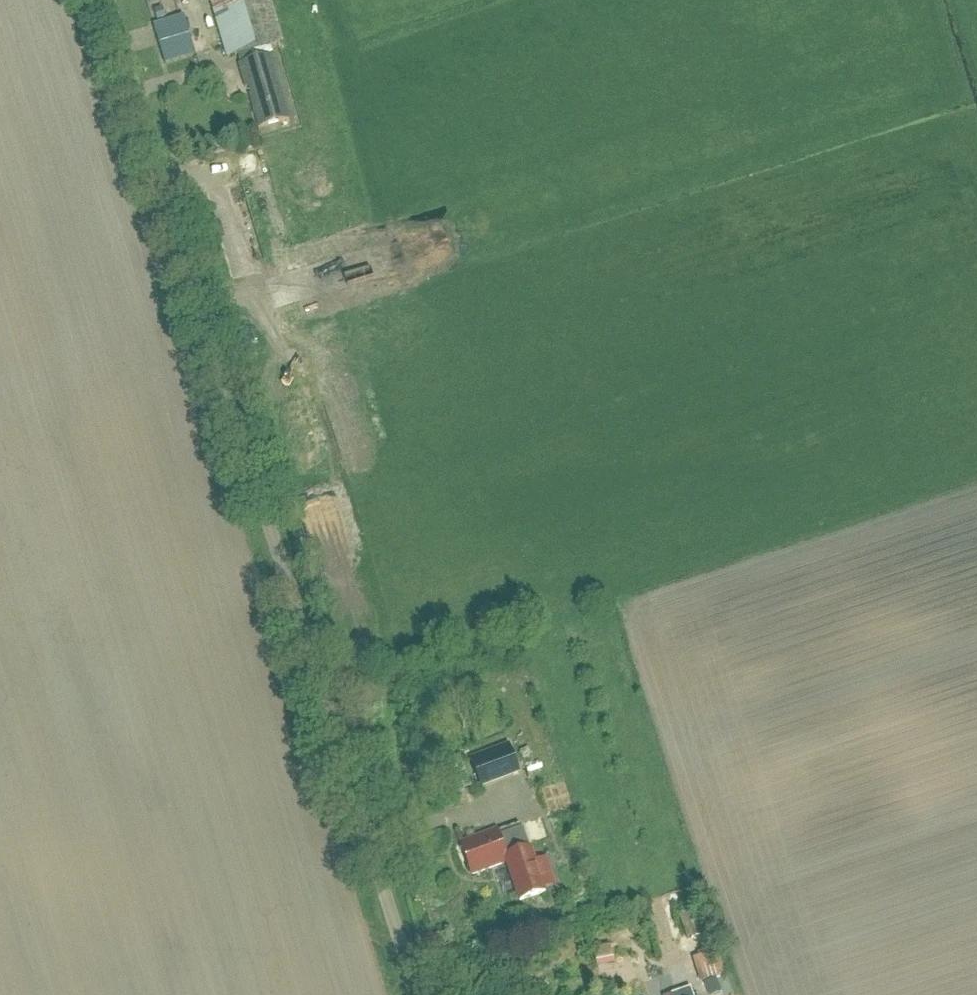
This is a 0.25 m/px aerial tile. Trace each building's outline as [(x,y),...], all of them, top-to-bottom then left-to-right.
[(269,0),(210,0),(227,59),(248,53),(251,62),(238,66),(245,89),(248,88),(251,96),(249,97),(259,129),(289,120),(267,47),(282,43),(269,0)] [(509,745),(469,759),(480,789),(520,775),(509,745)] [(524,830),(499,839),(496,831),(460,843),(471,876),(507,864),(520,902),(545,893),(544,890),(555,886),(546,859),(535,863),(529,845),(542,841),(535,821),(522,826),(524,830)] [(718,980),(706,985),(710,994),(722,990),(718,980)]
